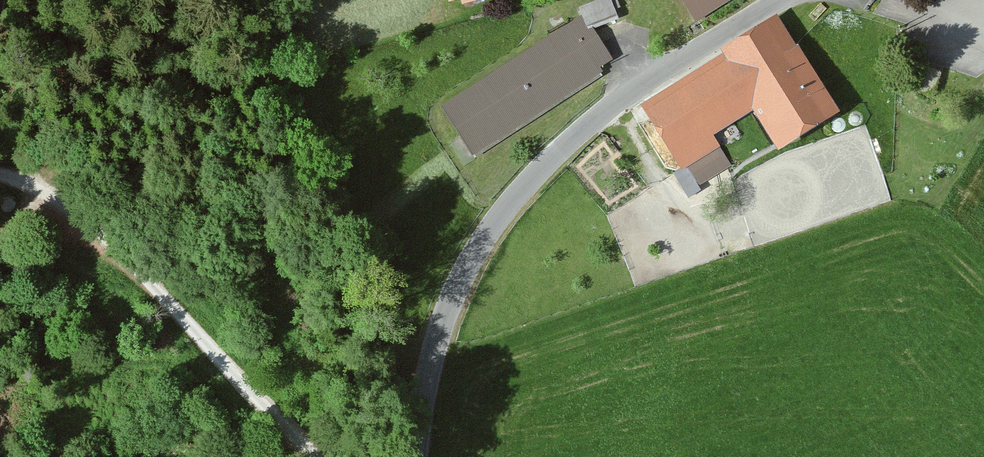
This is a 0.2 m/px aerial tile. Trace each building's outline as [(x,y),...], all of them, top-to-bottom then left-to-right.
[(580,9),(588,30),(618,19),(611,0),(605,0),(580,9)] [(696,25),(734,0),(680,0),(696,25)] [(608,62),(579,20),(447,110),(481,159),(604,76),(599,68),(608,62)] [(826,115),(773,20),(714,52),(719,61),(638,105),(675,172),(717,149),(710,137),(749,116),(767,148),(826,115)]
